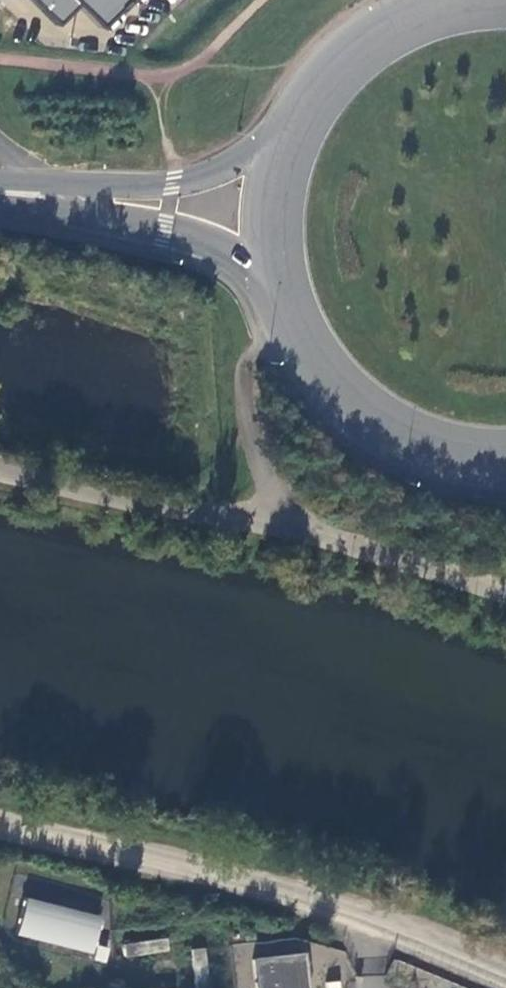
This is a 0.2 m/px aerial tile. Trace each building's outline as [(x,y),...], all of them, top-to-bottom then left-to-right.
[(55,24),(75,4),(98,27),(125,0),(30,0),(55,24)] [(26,900),(19,938),(96,951),(102,913),(26,900)] [(163,932),(121,937),(123,949),(165,943),(163,932)] [(208,983),(203,941),(192,943),(195,985),(208,983)] [(298,949),(251,954),(255,987),(303,987),(298,949)]
